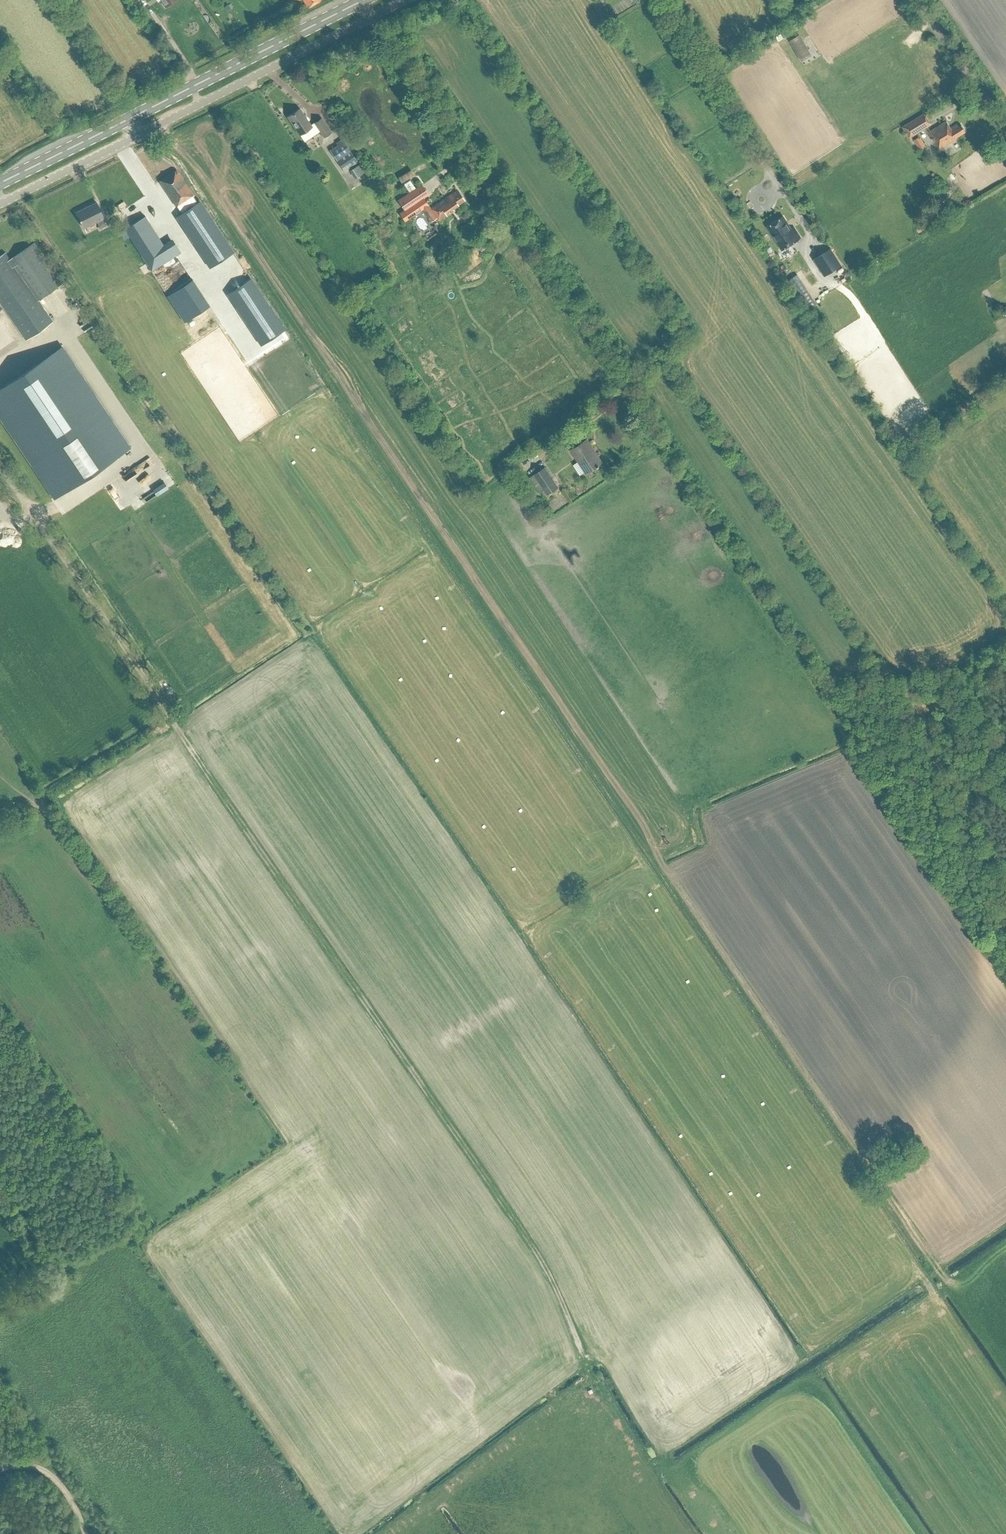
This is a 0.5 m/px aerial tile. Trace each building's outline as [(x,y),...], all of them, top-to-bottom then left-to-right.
[(798,21),(776,36),(779,40),(801,26),(798,21)] [(801,33),(811,60),(822,56),(812,29),(801,33)] [(299,134),(312,126),(299,108),(287,116),(299,134)] [(901,126),(908,138),(931,124),(924,113),(901,126)] [(323,136),(331,131),(321,117),(314,122),(323,136)] [(956,137),(965,131),(961,124),(958,125),(957,123),(951,127),(946,120),(928,131),(939,149),(957,138),(956,137)] [(913,140),(919,150),(925,146),(919,136),(913,140)] [(335,142),(337,145),(329,150),(344,173),(349,170),(354,178),(363,171),(342,138),(335,142)] [(159,181),(176,206),(177,205),(180,210),(176,213),(209,263),(230,250),(193,194),(163,149),(154,155),(168,175),(159,181)] [(412,185),(417,182),(413,174),(408,177),(412,185)] [(457,190),(430,208),(422,197),(428,193),(421,183),(398,199),(404,209),(399,213),(405,221),(423,208),(431,221),(437,218),(438,220),(454,210),(452,208),(464,200),(457,190)] [(100,228),(106,225),(103,218),(104,217),(96,202),(76,212),(84,227),(96,221),(100,228)] [(791,227),(783,214),(766,226),(781,250),(801,237),(794,225),(791,227)] [(144,216),(124,229),(151,270),(187,248),(178,235),(163,244),(144,216)] [(26,340),(53,321),(38,300),(62,283),(34,242),(10,259),(5,252),(0,255),(0,302),(26,340)] [(842,264),(832,247),(813,258),(824,276),(842,264)] [(185,260),(183,259),(181,260),(179,260),(177,261),(176,262),(174,263),(173,264),(172,266),(171,268),(170,270),(170,272),(170,274),(171,276),(171,277),(172,279),(174,281),(175,282),(177,283),(179,284),(181,284),(183,284),(185,284),(187,284),(189,283),(190,282),(192,280),(193,279),(194,277),(195,275),(195,273),(195,271),(195,269),(194,267),(193,265),(192,264),(190,262),(189,261),(187,260),(185,260)] [(250,279),(228,293),(262,343),(283,329),(250,279)] [(816,303),(808,289),(799,295),(808,308),(816,303)] [(78,293),(72,297),(77,304),(82,300),(78,293)] [(135,444),(66,346),(0,392),(0,408),(61,496),(135,444)] [(587,438),(571,449),(586,472),(602,462),(587,438)] [(546,494),(559,486),(545,466),(530,476),(538,489),(542,487),(546,494)]
